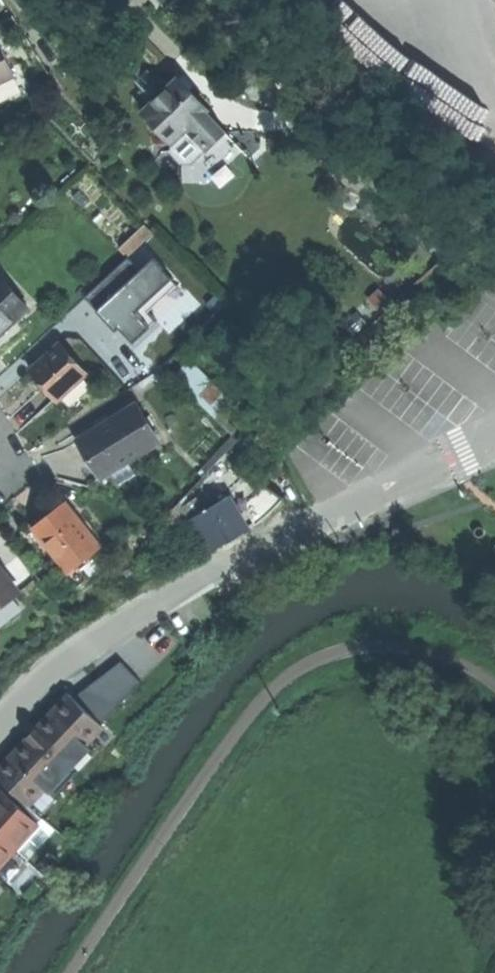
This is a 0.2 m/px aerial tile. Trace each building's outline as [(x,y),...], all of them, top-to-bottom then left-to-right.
[(165,12),(172,6),(166,0),(154,0),(165,12)] [(1,45),(0,46),(0,87),(18,79),(1,45)] [(179,80),(170,89),(151,106),(143,114),(172,145),(187,132),(202,148),(211,148),(225,134),(206,113),(208,111),(179,80)] [(151,106),(170,89),(161,80),(151,89),(143,97),(151,106)] [(187,132),(172,145),(171,155),(182,166),(193,166),(211,148),(202,148),(187,132)] [(143,225),(127,240),(134,248),(150,233),(143,225)] [(119,248),(126,255),(134,248),(127,240),(119,248)] [(85,297),(98,310),(141,271),(128,257),(85,297)] [(137,313),(172,280),(174,278),(155,258),(141,271),(98,310),(118,331),(120,329),(124,333),(134,343),(151,327),(137,313)] [(28,306),(0,278),(0,335),(28,306)] [(137,313),(151,327),(157,321),(148,312),(177,285),(172,280),(137,313)] [(385,317),(396,306),(379,288),(367,300),(385,317)] [(61,345),(32,370),(51,391),(59,400),(88,375),(61,345)] [(248,416),(189,360),(173,378),(232,433),(248,416)] [(93,462),(104,479),(114,473),(132,461),(162,442),(139,406),(111,423),(104,428),(81,443),(93,462)] [(100,423),(104,428),(111,423),(108,418),(100,423)] [(140,473),(132,461),(114,473),(122,485),(140,473)] [(194,519),(213,550),(249,527),(229,496),(194,519)] [(51,518),(37,528),(69,570),(102,545),(69,503),(51,518)] [(0,606),(2,608),(21,593),(2,569),(0,571),(0,570),(0,606)] [(121,663),(73,698),(100,723),(140,682),(121,663)] [(30,806),(104,727),(100,723),(73,698),(69,694),(29,736),(0,768),(0,777),(16,792),(30,806)] [(39,825),(38,824),(43,818),(30,806),(16,792),(10,798),(1,790),(0,792),(0,868),(39,825)]
